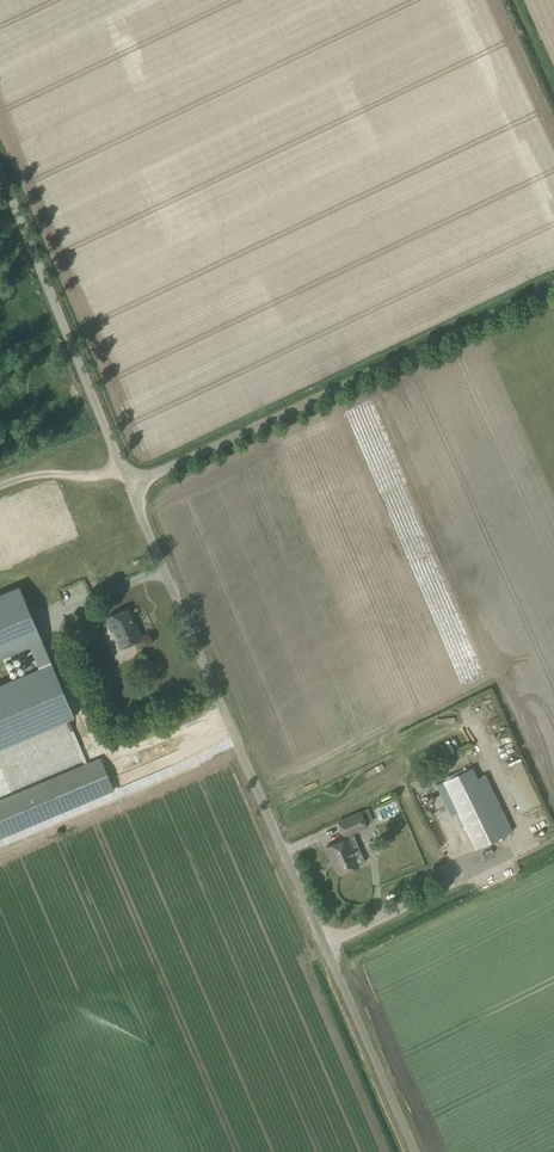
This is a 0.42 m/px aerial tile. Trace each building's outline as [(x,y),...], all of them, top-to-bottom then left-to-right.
[(19,585),(0,594),(0,658),(30,645),(39,667),(0,683),(0,747),(74,716),(19,585)] [(127,609),(107,617),(120,648),(142,639),(137,628),(135,629),(127,609)] [(504,765),(526,810),(543,802),(521,756),(504,765)] [(113,789),(100,758),(0,800),(0,837),(113,789)] [(477,778),(473,780),(454,789),(448,792),(475,849),(505,835),(477,778)] [(376,820),(400,813),(395,799),(371,806),(376,820)] [(352,832),(367,826),(361,812),(339,821),(345,835),(346,838),(345,838),(324,847),(328,856),(330,855),(338,873),(357,865),(365,861),(352,832)]
